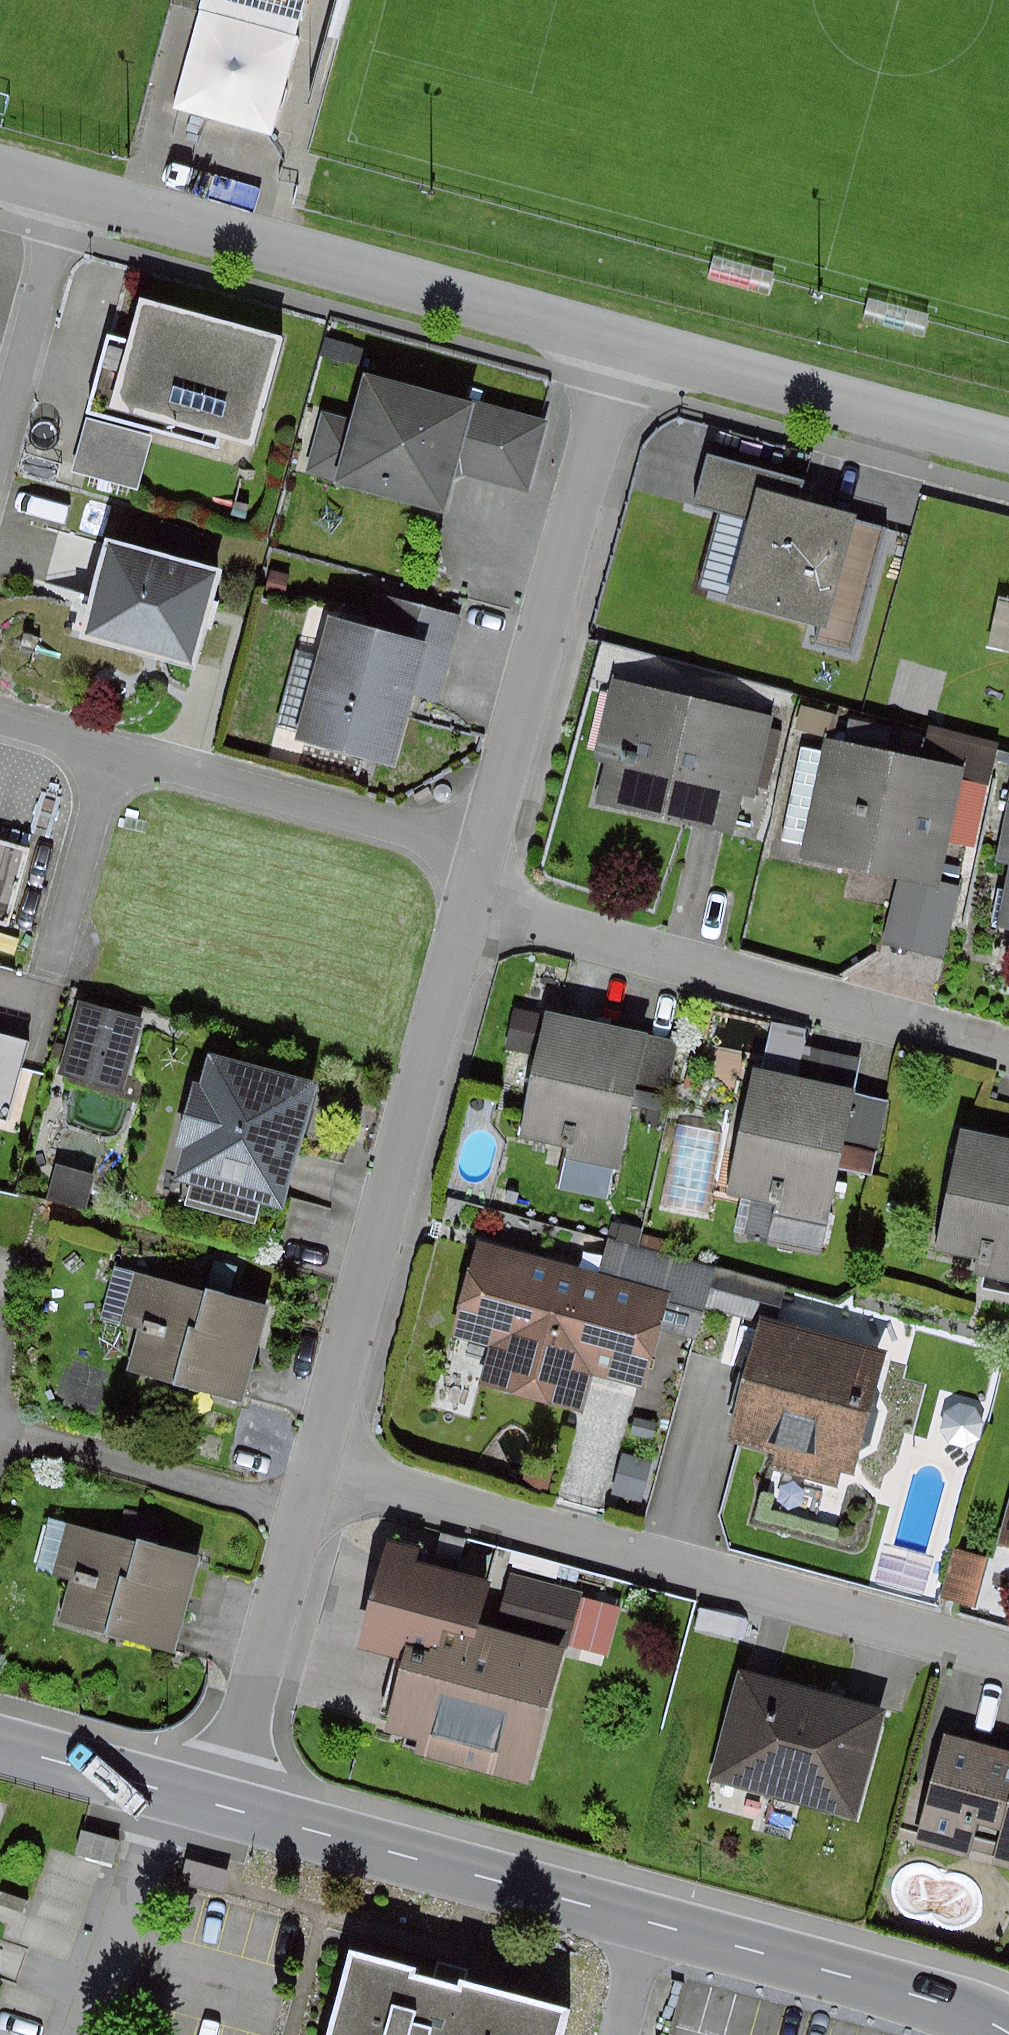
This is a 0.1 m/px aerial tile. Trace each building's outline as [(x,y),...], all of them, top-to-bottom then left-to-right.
[(299,330),(160,290),(129,398),(267,438),(299,330)] [(548,407),(378,366),(351,478),(461,504),(471,465),(530,479),(548,407)] [(873,495),(769,470),(738,600),(842,624),(873,495)] [(227,559),(121,535),(100,626),(207,650),(227,559)] [(443,631),(345,608),(316,729),(414,752),(443,631)] [(320,654),(300,650),(288,717),(308,720),(320,654)] [(791,708),(625,673),(598,800),(764,835),(791,708)] [(978,757),(841,727),(817,841),(953,871),(978,757)] [(159,1020),(98,1003),(78,1080),(139,1096),(159,1020)] [(666,1032),(561,1007),(531,1130),(636,1156),(648,1105),(666,1032)] [(693,1039),(666,1032),(648,1105),(676,1112),(693,1039)] [(329,1079),(223,1050),(190,1170),(296,1199),(329,1079)] [(873,1085),(770,1058),(737,1182),(841,1209),(853,1161),(873,1085)] [(906,1094),(873,1085),(853,1161),(886,1170),(906,1094)] [(682,1118),(682,1162),(715,1163),(715,1118),(682,1118)] [(977,1128),(954,1253),(1008,1263),(1008,1134),(977,1128)] [(590,1411),(604,1364),(644,1376),(670,1292),(486,1236),(460,1320),(497,1332),(483,1379),(590,1411)] [(292,1314),(165,1280),(141,1367),(268,1401),(292,1314)] [(867,1484),(907,1351),(767,1309),(727,1442),(867,1484)] [(231,1564),(65,1522),(52,1572),(80,1579),(70,1618),(208,1654),(231,1564)] [(498,1569),(395,1538),(366,1634),(416,1649),(390,1736),(547,1783),(604,1595),(526,1571),(509,1629),(482,1622),(498,1569)] [(992,1602),(1004,1556),(964,1546),(952,1591),(992,1602)] [(889,1707),(745,1666),(712,1780),(856,1821),(889,1707)] [(925,1836),(1008,1863),(1008,1727),(965,1713),(925,1836)] [(363,1953),(341,2034),(568,2034),(575,2010),(363,1953)]
